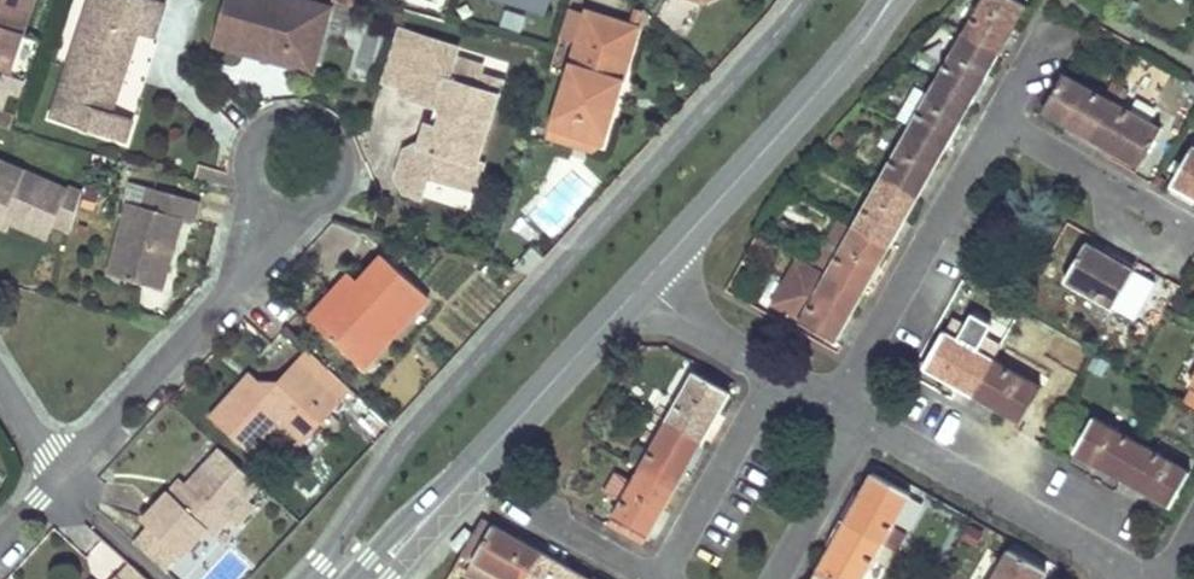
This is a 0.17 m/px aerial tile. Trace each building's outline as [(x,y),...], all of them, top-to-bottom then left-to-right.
[(36,0),(0,0),(0,68),(12,72),(36,0)] [(135,120),(114,113),(124,83),(117,81),(123,63),(130,65),(140,35),(155,40),(168,4),(156,0),(109,0),(102,20),(87,15),(71,65),(53,118),(128,143),(135,120)] [(304,0),(227,0),(214,43),(270,59),(273,49),(284,52),(284,63),(314,71),(327,24),(311,19),(315,3),(304,0)] [(543,15),(548,0),(496,0),(543,15)] [(963,36),(996,54),(1009,31),(1012,33),(1026,8),(1014,0),(984,0),(963,36)] [(332,8),(315,3),(311,19),(327,24),(332,8)] [(577,46),(587,12),(570,6),(559,41),(577,46)] [(628,79),(644,26),(588,9),(587,12),(577,46),(550,132),(606,149),(628,79)] [(420,35),(400,29),(383,80),(402,87),(420,35)] [(460,49),(420,35),(402,87),(400,93),(433,104),(439,106),(443,114),(432,148),(420,144),(418,143),(405,149),(396,175),(404,191),(421,196),(428,176),(475,191),(484,165),(478,163),(504,83),(481,75),(484,67),(457,58),(460,49)] [(963,36),(936,84),(969,103),(982,80),(985,81),(999,56),(996,54),(963,36)] [(284,52),(273,49),(270,59),(284,63),(284,52)] [(1069,126),(1092,139),(1113,103),(1063,75),(1041,113),(1068,128),(1068,127),(1069,126)] [(911,128),(909,131),(942,151),(956,127),(958,128),(971,104),(969,103),(936,84),(929,96),(911,128)] [(1132,93),(1122,87),(1113,103),(1123,108),(1132,93)] [(916,89),(899,120),(911,128),(929,96),(916,89)] [(1113,103),(1092,139),(1115,152),(1114,153),(1140,168),(1161,130),(1141,119),(1123,108),(1113,103)] [(439,106),(433,104),(420,144),(432,148),(443,114),(439,106)] [(0,112),(0,114),(0,124),(10,127),(14,117),(0,112)] [(909,131),(882,179),(915,198),(928,176),(929,175),(931,176),(945,152),(942,151),(909,131)] [(606,149),(550,132),(548,139),(596,155),(606,149)] [(1192,148),(1172,184),(1193,197),(1193,149),(1192,148)] [(3,158),(0,165),(0,219),(15,226),(50,242),(56,228),(73,190),(3,158)] [(146,207),(152,187),(128,179),(123,200),(132,202),(146,207)] [(882,179),(855,227),(888,247),(900,225),(902,222),(904,223),(911,211),(917,200),(915,198),(882,179)] [(75,187),(73,190),(56,228),(71,235),(84,190),(75,187)] [(132,202),(112,272),(164,288),(185,217),(197,221),(203,201),(152,187),(146,207),(132,202)] [(10,236),(15,226),(0,219),(0,231),(10,236)] [(841,223),(816,267),(829,273),(853,230),(841,223)] [(888,247),(855,227),(853,230),(829,273),(827,276),(861,295),(876,269),(878,271),(890,248),(888,247)] [(1108,259),(1097,251),(1085,244),(1064,282),(1114,310),(1133,276),(1107,262),(1108,259)] [(360,282),(340,305),(319,328),(364,368),(429,296),(384,256),(360,282)] [(851,318),(864,296),(861,295),(827,276),(826,278),(797,262),(772,306),(801,322),(799,324),(833,343),(849,317),(851,318)] [(340,305),(360,282),(349,272),(308,317),(319,328),(340,305)] [(1000,345),(954,320),(946,335),(991,361),(1000,345)] [(943,334),(933,351),(924,369),(946,382),(948,378),(973,393),(991,361),(946,335),(943,334)] [(352,390),(308,350),(269,394),(258,384),(248,395),(239,387),(211,418),(248,452),(252,449),(275,423),(276,423),(291,421),(292,422),(306,435),(309,438),(352,390)] [(1096,355),(1091,364),(1086,372),(1099,379),(1109,363),(1096,355)] [(1039,388),(991,361),(973,393),(998,407),(996,410),(1020,423),(1039,388)] [(696,372),(667,423),(699,441),(714,415),(717,416),(730,393),(696,372)] [(248,395),(258,384),(249,376),(239,387),(248,395)] [(1188,389),(1180,403),(1193,411),(1193,378),(1188,389)] [(1122,477),(1140,445),(1093,418),(1072,453),(1094,467),(1097,463),(1122,477)] [(292,422),(291,421),(276,423),(275,423),(301,447),(309,438),(306,435),(292,422)] [(699,441),(667,423),(640,470),(672,489),(687,463),(689,464),(702,442),(701,442),(699,441)] [(1146,491),(1146,493),(1145,495),(1171,509),(1191,474),(1140,445),(1122,477),(1146,491)] [(205,468),(187,488),(176,500),(169,495),(170,495),(169,495),(142,526),(180,557),(202,532),(211,539),(228,520),(219,513),(235,493),(220,481),(205,468)] [(672,489),(640,470),(612,519),(645,538),(659,512),(662,513),(674,490),(672,489)] [(863,498),(848,524),(884,544),(892,529),(911,494),(873,474),(861,497),(863,498)] [(187,488),(181,483),(170,495),(169,495),(176,500),(187,488)] [(539,556),(514,542),(515,540),(516,539),(481,519),(460,555),(473,562),(504,578),(526,578),(539,556)] [(645,538),(612,519),(607,527),(642,548),(648,540),(645,538)] [(817,573),(827,578),(864,578),(873,563),(884,544),(848,524),(833,550),(831,549),(817,573)] [(895,551),(905,535),(892,529),(884,544),(895,551)] [(884,544),(873,563),(885,570),(895,551),(884,544)] [(1047,575),(1009,552),(993,578),(1044,578),(1047,575)] [(541,553),(539,556),(526,578),(587,578),(541,553)] [(473,562),(465,575),(472,578),(504,578),(473,562)] [(115,578),(116,578),(145,578),(128,564),(115,578)]
